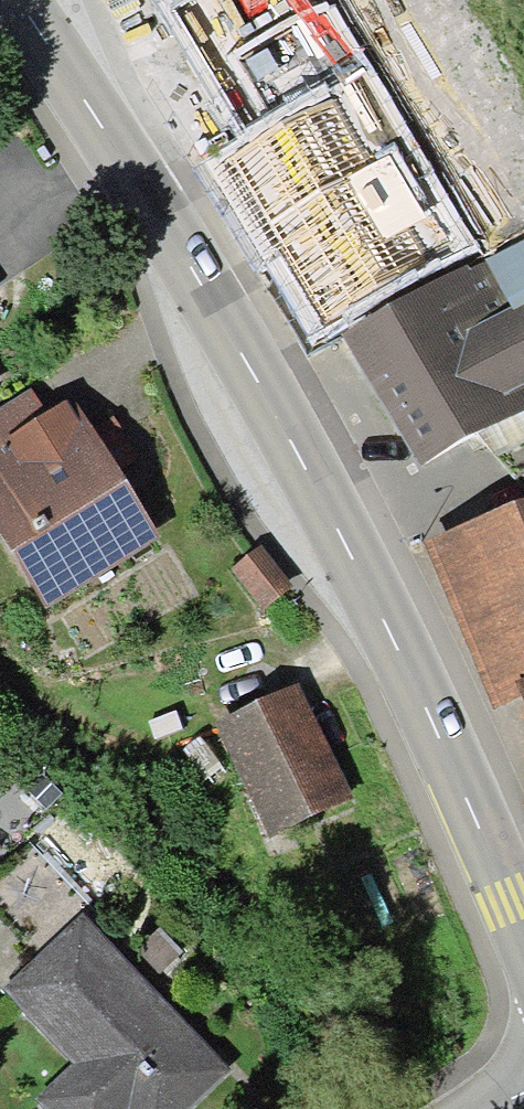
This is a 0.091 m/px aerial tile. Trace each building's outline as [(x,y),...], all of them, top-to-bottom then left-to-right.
[(242,137),(363,64),(325,0),(157,0),(242,137)] [(309,346),(474,247),(363,64),(242,137),(199,163),(309,346)] [(344,334),(417,466),(484,429),(523,407),(523,236),(468,271),(462,262),(344,334)] [(0,411),(0,537),(45,607),(157,535),(70,399),(46,414),(31,391),(0,411)] [(523,710),(523,503),(424,541),(486,699),(515,688),(523,710)] [(260,547),(229,573),(261,612),(292,586),(260,547)] [(211,730),(261,835),(348,793),(297,689),(211,730)] [(37,955),(0,913),(0,989),(37,955)] [(80,915),(3,987),(78,1067),(42,1100),(50,1108),(181,1108),(225,1068),(80,915)]
